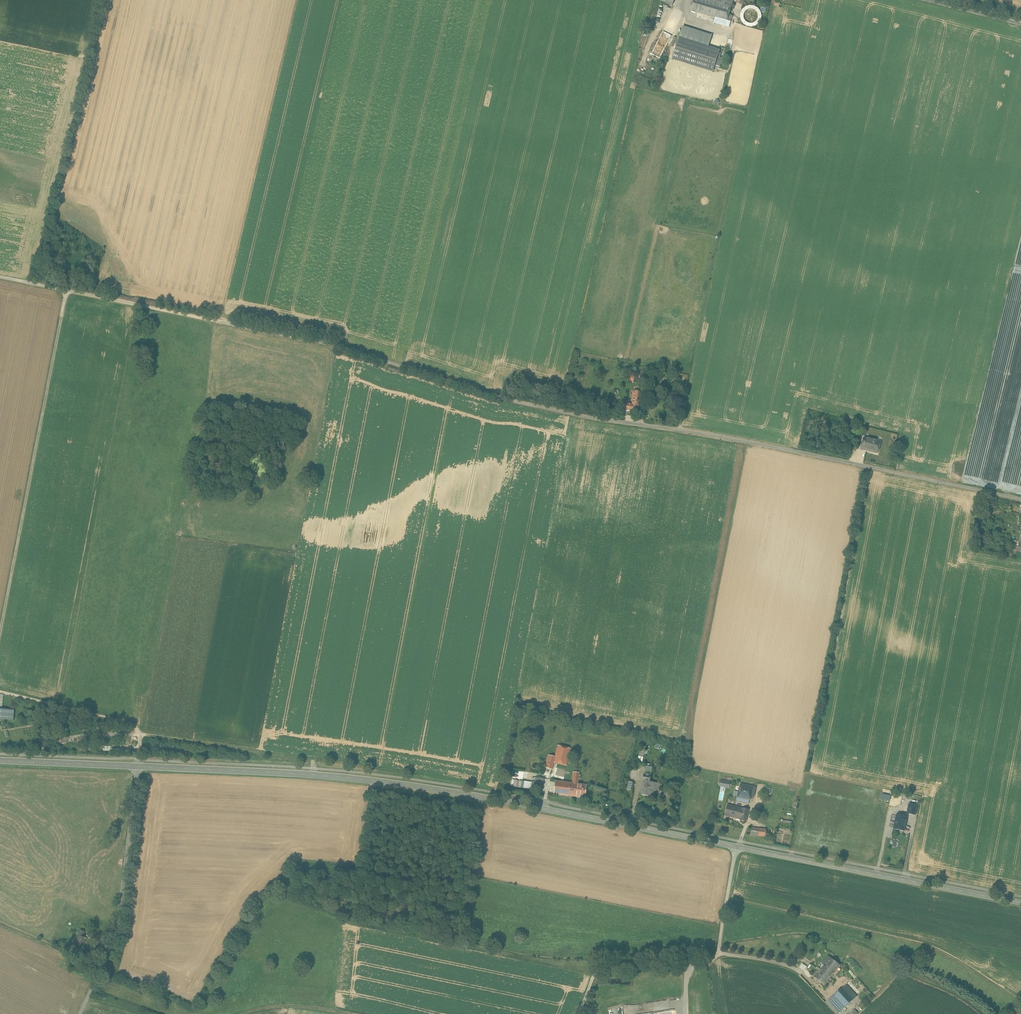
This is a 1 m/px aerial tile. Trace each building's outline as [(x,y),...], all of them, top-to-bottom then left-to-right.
[(729,0),(693,0),(690,10),(716,17),(727,21),(729,15),(734,1),(729,0)] [(762,20),(761,8),(755,8),(756,16),(754,16),(754,18),(756,17),(756,22),(750,23),(751,26),(759,25),(758,20),(762,20)] [(727,21),(716,17),(715,22),(729,26),(733,15),(729,15),(727,21)] [(711,37),(683,28),(680,38),(708,47),(711,37)] [(663,31),(659,42),(667,45),(672,35),(663,31)] [(708,47),(680,38),(673,59),(713,72),(715,65),(720,67),(722,59),(718,57),(720,51),(708,47)] [(639,392),(633,391),(632,398),(633,399),(633,404),(624,403),(623,410),(634,412),(634,413),(638,414),(638,412),(639,413),(641,402),(642,402),(643,397),(644,397),(644,396),(645,394),(645,393),(644,392),(645,387),(640,387),(639,392)] [(881,442),(864,437),(861,448),(878,453),(881,442)] [(1020,514),(1008,512),(1008,514),(1004,513),(1002,521),(1018,525),(1020,514)] [(0,710),(0,719),(13,720),(14,711),(0,710)] [(570,748),(558,745),(555,757),(549,755),(544,771),(551,773),(554,763),(566,765),(570,748)] [(572,783),(555,781),(553,794),(576,797),(578,784),(579,773),(574,772),(572,783)] [(651,775),(645,774),(644,781),(645,781),(642,795),(652,796),(653,789),(660,790),(661,784),(650,782),(651,775)] [(514,779),(513,786),(542,790),(544,779),(536,777),(535,782),(514,779)] [(586,785),(578,784),(576,797),(585,798),(586,785)] [(756,788),(741,784),(737,800),(740,801),(741,798),(749,800),(750,796),(754,797),(756,788)] [(749,810),(728,804),(725,815),(740,819),(740,820),(746,822),(749,810)] [(917,805),(909,804),(908,813),(915,815),(917,805)] [(907,815),(894,813),(893,818),(898,819),(896,827),(905,828),(906,823),(907,815)] [(766,829),(751,827),(751,835),(766,837),(766,829)] [(80,930),(78,936),(79,936),(76,944),(83,947),(85,942),(86,939),(82,937),(84,932),(80,930)] [(828,956),(825,960),(827,962),(815,977),(825,984),(840,965),(828,956)] [(857,996),(846,985),(842,988),(853,1000),(857,996)] [(842,988),(835,995),(845,1007),(853,1000),(842,988)] [(845,1007),(835,995),(829,1000),(840,1012),(845,1007)]
